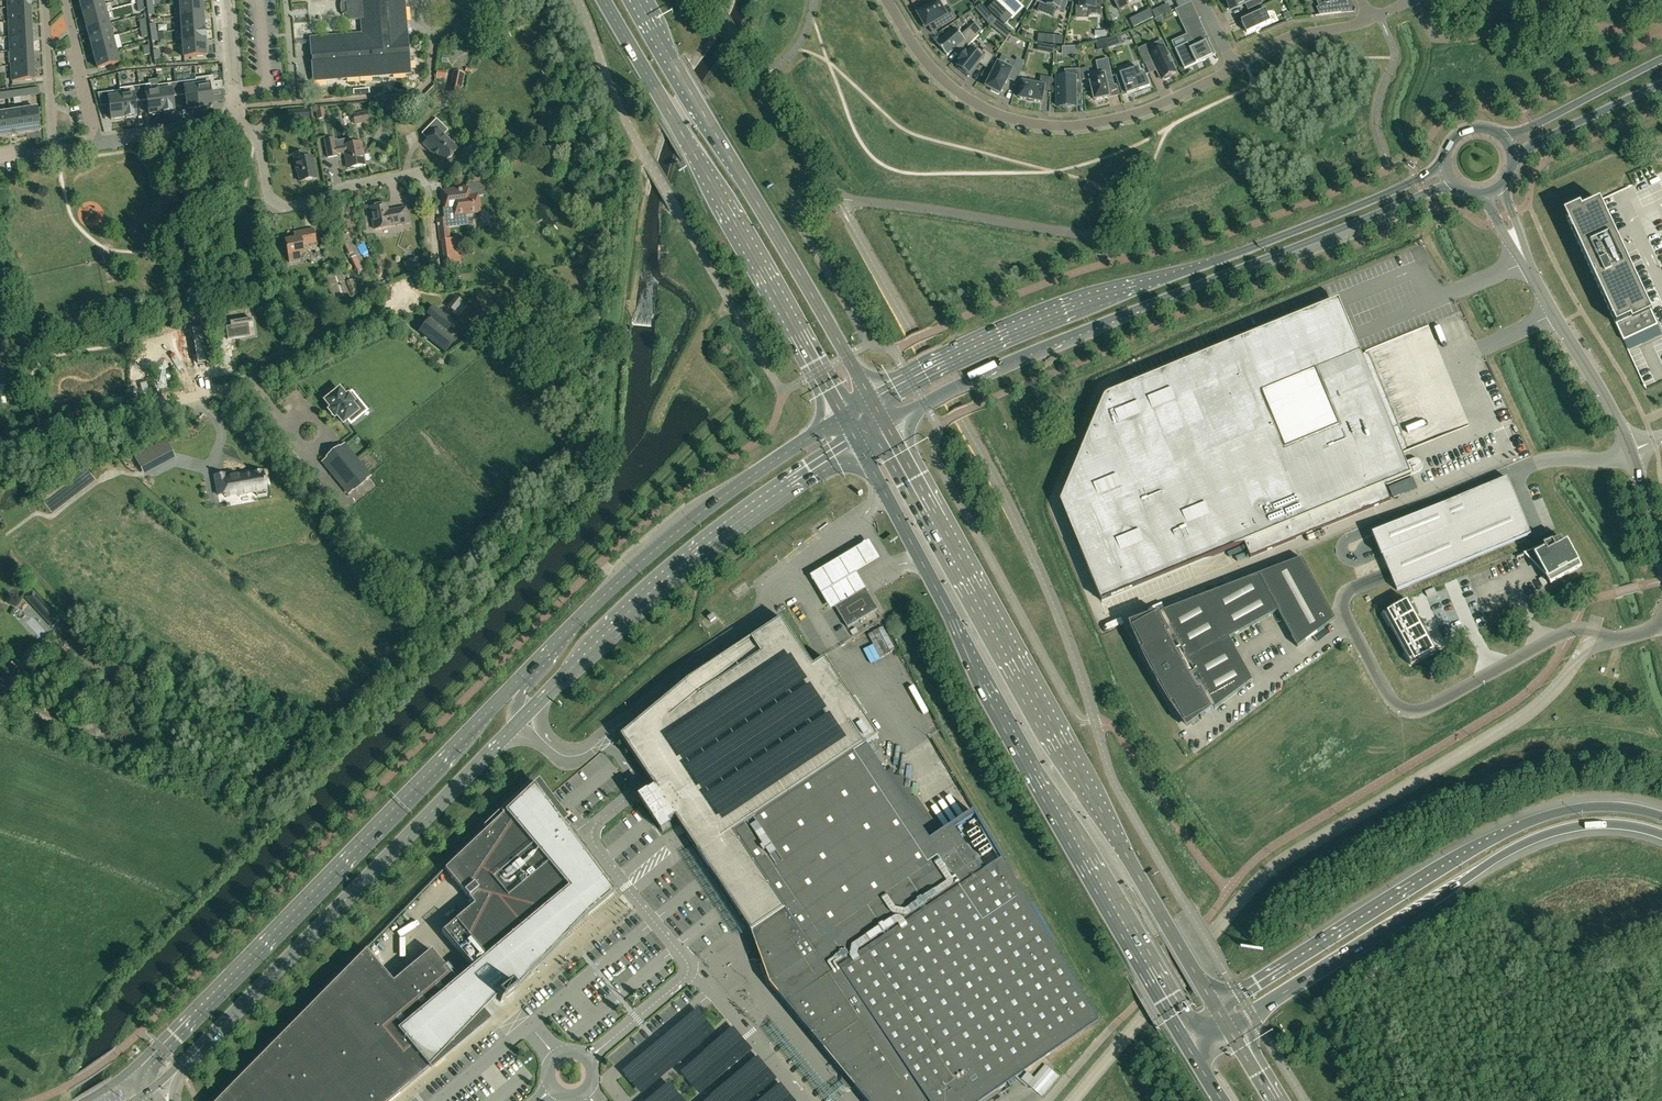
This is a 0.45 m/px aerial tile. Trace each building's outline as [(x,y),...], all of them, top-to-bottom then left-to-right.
[(79,5),(83,17),(106,11),(103,0),(97,0),(79,5)] [(360,2),(354,4),(353,3),(350,4),(342,0),(342,1),(346,3),(347,11),(343,14),(343,15),(352,9),(358,10),(358,19),(361,18),(362,33),(310,37),(311,56),(312,56),(313,62),(312,62),(313,81),(412,73),(408,29),(407,29),(405,0),(360,0),(360,2)] [(924,28),(924,27),(925,26),(926,27),(928,26),(938,20),(942,27),(956,18),(949,6),(943,10),(938,0),(936,0),(925,7),(925,9),(918,13),(922,20),(920,21),(920,20),(924,28)] [(1036,2),(1064,12),(1068,2),(1064,0),(1037,0),(1036,2)] [(1076,8),(1088,8),(1088,14),(1101,14),(1101,1),(1104,1),(1104,0),(1077,0),(1076,8)] [(1223,1),(1227,9),(1229,8),(1230,10),(1245,3),(1248,10),(1262,3),(1261,0),(1225,0),(1223,1)] [(1321,15),(1341,12),(1336,0),(1326,0),(1327,3),(1317,7),(1321,15)] [(1185,69),(1216,55),(1191,2),(1179,8),(1175,9),(1187,34),(1171,41),(1185,69)] [(180,18),(204,16),(204,3),(179,4),(180,18)] [(32,21),(31,7),(7,8),(8,23),(32,21)] [(1156,18),(1161,16),(1158,9),(1152,11),(1156,18)] [(1149,10),(1136,16),(1140,25),(1153,18),(1149,10)] [(1265,10),(1241,21),(1247,33),(1271,22),(1265,10)] [(110,24),(106,11),(83,17),(86,30),(110,24)] [(1007,12),(1000,19),(1005,23),(1011,17),(1007,12)] [(1284,15),(1287,21),(1293,18),(1290,12),(1284,15)] [(181,31),(205,29),(204,16),(180,18),(181,31)] [(32,21),(8,23),(9,37),(33,36),(32,21)] [(937,43),(937,42),(936,43),(947,56),(948,55),(957,47),(962,53),(983,31),(976,23),(962,35),(955,27),(954,28),(937,43)] [(110,24),(86,30),(89,43),(113,37),(110,24)] [(1005,27),(1000,34),(1006,38),(1011,32),(1005,27)] [(182,44),(206,42),(205,29),(181,31),(182,44)] [(34,50),(33,36),(9,37),(10,51),(34,50)] [(117,49),(113,37),(89,43),(93,56),(117,49)] [(1096,42),(1098,50),(1107,48),(1105,40),(1096,42)] [(206,42),(182,44),(183,58),(207,57),(206,42)] [(1176,72),(1165,48),(1153,53),(1149,44),(1139,49),(1145,63),(1152,60),(1161,79),(1176,72)] [(967,76),(968,74),(970,75),(980,62),(987,68),(994,56),(984,48),(982,51),(974,45),(967,54),(966,53),(959,61),(961,62),(958,66),(959,67),(958,69),(967,76)] [(117,49),(93,56),(97,70),(121,63),(117,49)] [(34,50),(10,51),(10,66),(34,65),(34,50)] [(998,63),(986,86),(992,89),(991,91),(998,95),(999,93),(1001,93),(1008,78),(1017,83),(1024,61),(1017,58),(1012,70),(998,63)] [(1108,59),(1096,61),(1099,73),(1091,75),(1089,67),(1080,69),(1083,80),(1090,79),(1095,100),(1110,97),(1107,84),(1114,82),(1108,59)] [(35,80),(34,65),(10,66),(11,82),(35,80)] [(1139,67),(1116,75),(1120,87),(1124,85),(1127,95),(1135,92),(1150,87),(1145,74),(1141,75),(1139,67)] [(447,71),(437,70),(436,77),(446,78),(447,71)] [(459,95),(459,94),(461,89),(462,89),(465,74),(453,71),(449,93),(459,95)] [(223,90),(222,82),(214,83),(213,76),(195,79),(196,81),(200,108),(212,106),(210,92),(223,90)] [(1017,95),(1020,95),(1019,98),(1042,103),(1045,90),(1051,92),(1052,78),(1041,76),(1039,85),(1023,82),(1022,87),(1019,86),(1017,95)] [(1076,105),(1076,100),(1083,100),(1082,88),(1076,88),(1076,78),(1057,79),(1057,106),(1062,106),(1062,107),(1063,107),(1063,106),(1076,105)] [(187,109),(200,108),(196,81),(178,83),(179,96),(185,95),(187,109)] [(158,86),(162,113),(163,113),(173,112),(173,111),(175,111),(173,97),(179,96),(178,83),(158,86)] [(159,113),(162,113),(158,86),(158,88),(151,89),(151,85),(139,86),(141,101),(147,100),(149,115),(152,114),(152,116),(160,115),(159,113)] [(141,101),(139,86),(120,89),(124,118),(125,118),(125,119),(135,117),(136,116),(135,102),(141,101)] [(124,118),(120,89),(119,89),(120,91),(98,94),(101,106),(109,105),(111,120),(121,119),(121,118),(124,118)] [(326,118),(324,108),(315,109),(317,120),(326,118)] [(309,121),(308,109),(288,111),(288,122),(309,121)] [(23,112),(26,133),(39,131),(36,110),(23,112)] [(367,111),(352,114),(354,125),(369,122),(367,111)] [(10,114),(13,135),(26,133),(23,112),(10,114)] [(13,135),(10,114),(0,116),(0,137),(13,135)] [(448,130),(437,119),(422,134),(428,140),(424,144),(432,152),(434,151),(445,162),(458,149),(444,135),(448,130)] [(351,138),(336,141),(336,140),(334,140),(334,139),(325,140),(328,158),(337,156),(337,154),(345,152),(348,169),(366,165),(361,143),(352,145),(351,138)] [(300,182),(316,179),(312,158),(305,159),(304,153),(294,155),(295,161),(296,161),(300,182)] [(462,214),(480,212),(479,196),(485,196),(484,183),(466,185),(467,186),(464,186),(464,189),(441,191),(443,210),(462,208),(462,214)] [(1580,205),(1564,212),(1623,341),(1658,325),(1600,200),(1582,208),(1580,205)] [(387,205),(371,208),(375,231),(391,228),(391,226),(409,222),(406,208),(388,212),(387,205)] [(448,241),(448,240),(450,239),(448,217),(445,217),(439,217),(439,218),(436,219),(439,240),(442,240),(442,241),(448,241)] [(301,261),(300,255),(305,254),(303,245),(317,243),(314,229),(294,233),(295,239),(285,240),(288,256),(289,263),(301,261)] [(442,241),(442,240),(441,240),(444,261),(459,260),(456,238),(450,239),(448,240),(448,241),(442,241)] [(352,239),(344,243),(343,243),(348,256),(349,255),(350,258),(350,259),(357,273),(367,268),(352,239)] [(361,255),(368,252),(364,243),(357,247),(361,255)] [(420,267),(416,257),(403,263),(406,272),(420,267)] [(388,284),(377,289),(383,301),(390,298),(391,291),(388,284)] [(426,314),(430,318),(429,319),(418,332),(441,350),(445,353),(455,341),(455,340),(446,333),(441,329),(449,319),(433,305),(426,314)] [(253,319),(231,323),(232,326),(227,327),(229,339),(250,336),(249,325),(254,324),(253,319)] [(200,327),(192,328),(195,346),(203,345),(201,333),(200,327)] [(1591,347),(1586,339),(1583,341),(1588,349),(1591,347)] [(203,345),(195,346),(197,363),(205,362),(206,362),(203,345)] [(1307,534),(1305,530),(1313,526),(1315,531),(1317,530),(1391,500),(1385,486),(1419,472),(1421,470),(1422,468),(1423,465),(1422,463),(1421,460),(1419,459),(1416,458),(1413,459),(1406,462),(1402,453),(1401,450),(1406,447),(1405,445),(1389,406),(1385,396),(1367,353),(1362,356),(1361,352),(1262,393),(1248,360),(1214,374),(1182,387),(1143,403),(1140,395),(1139,392),(1136,388),(1133,386),(1128,386),(1127,386),(1126,387),(1109,394),(1106,396),(1103,399),(1089,434),(1061,501),(1069,521),(1090,573),(1102,602),(1156,579),(1245,543),(1250,557),(1296,539),(1307,534)] [(1566,352),(1563,354),(1568,363),(1571,360),(1566,352)] [(329,411),(330,412),(334,417),(337,415),(343,423),(348,419),(351,423),(357,418),(354,414),(360,410),(353,402),(354,402),(348,395),(346,397),(339,389),(325,401),(331,409),(329,411)] [(349,493),(370,476),(344,445),(323,462),(349,493)] [(257,471),(256,473),(252,473),(247,474),(247,473),(225,477),(225,474),(215,476),(218,495),(226,494),(226,497),(227,497),(238,495),(254,492),(258,496),(267,495),(266,490),(265,485),(268,485),(266,471),(262,471),(261,470),(257,471)] [(1397,590),(1531,534),(1513,492),(1507,478),(1373,534),(1380,551),(1383,557),(1390,574),(1393,580),(1397,590)] [(825,567),(816,573),(833,602),(835,606),(866,588),(863,584),(858,575),(882,561),(885,559),(873,539),(870,541),(854,550),(839,560),(825,567)] [(1532,551),(1530,551),(1530,552),(1531,552),(1534,557),(1536,556),(1546,577),(1550,584),(1551,584),(1580,569),(1582,568),(1568,541),(1566,542),(1564,544),(1561,539),(1545,545),(1532,551)] [(1187,729),(1213,710),(1252,680),(1229,638),(1278,611),(1298,647),(1335,619),(1302,558),(1159,613),(1159,612),(1130,624),(1137,641),(1145,660),(1150,670),(1152,669),(1154,671),(1152,672),(1158,684),(1160,683),(1161,685),(1159,686),(1165,697),(1175,711),(1187,729)] [(835,606),(848,627),(878,609),(866,588),(835,606)] [(1434,588),(1425,591),(1427,597),(1436,593),(1434,588)] [(1385,616),(1391,627),(1415,614),(1408,601),(1384,614),(1383,614),(1384,616),(1385,616)] [(53,627),(60,620),(44,604),(38,610),(53,627)] [(1415,614),(1391,627),(1398,639),(1422,626),(1415,614)] [(852,723),(867,745),(868,746),(879,738),(826,658),(814,666),(783,619),(688,681),(622,737),(651,780),(656,789),(649,793),(640,799),(663,833),(672,827),(669,823),(672,821),(676,818),(682,827),(686,834),(852,723)] [(1398,639),(1405,652),(1428,639),(1422,626),(1398,639)] [(1435,652),(1428,639),(1405,652),(1411,663),(1410,663),(1411,665),(1412,665),(1435,652)] [(0,670),(0,681),(6,684),(17,667),(6,660),(0,670)] [(769,978),(767,979),(771,984),(853,1084),(867,1100),(977,1100),(1042,1058),(1098,1020),(977,815),(944,836),(929,815),(918,822),(852,723),(686,834),(743,919),(752,932),(758,947),(757,948),(756,948),(756,949),(755,950),(755,951),(755,952),(755,953),(755,954),(756,955),(757,956),(758,956),(759,957),(760,957),(761,956),(769,978)] [(429,1068),(431,1071),(491,1021),(483,1012),(490,1005),(497,998),(500,1002),(516,989),(588,913),(613,892),(562,824),(568,819),(550,795),(539,780),(533,786),(530,782),(484,826),(487,830),(445,869),(474,904),(441,932),(472,968),(464,975),(457,981),(431,950),(393,982),(366,950),(217,1100),(389,1100),(429,1068)] [(620,1072),(639,1095),(715,1032),(696,1008),(620,1072)] [(678,1072),(698,1095),(752,1050),(733,1027),(678,1072)] [(777,1080),(758,1056),(704,1100),(751,1100),(777,1080)] [(666,1082),(644,1100),(682,1100),(666,1082)] [(781,1083),(759,1100),(795,1100),(781,1083)]
